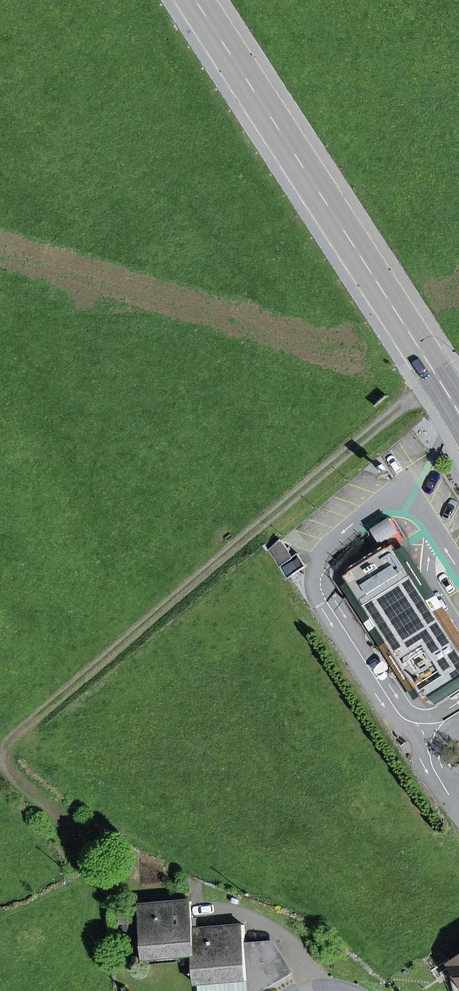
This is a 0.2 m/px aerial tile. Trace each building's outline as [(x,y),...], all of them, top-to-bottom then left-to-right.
[(457,681),(458,680),(458,645),(398,541),(373,556),(336,579),(416,704),(447,688),(451,695),(458,690),(458,684),(457,681)] [(280,568),(294,559),(282,542),(269,551),(280,568)] [(193,931),(194,930),(191,902),(119,906),(120,923),(142,922),(145,958),(193,954),(195,954),(193,931)] [(249,980),(246,953),(244,925),(194,930),(193,931),(195,954),(193,954),(195,984),(249,980)] [(246,953),(249,980),(255,990),(258,990),(291,972),(276,946),(267,951),(246,953)]
